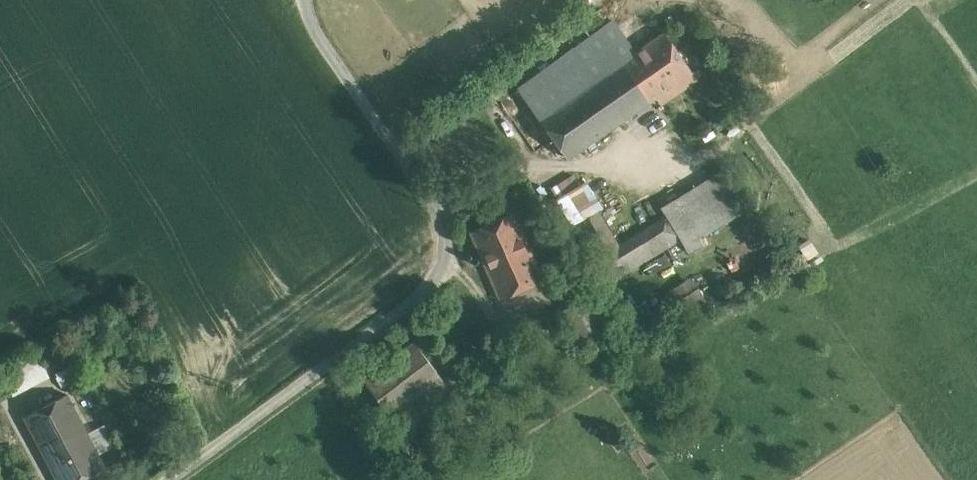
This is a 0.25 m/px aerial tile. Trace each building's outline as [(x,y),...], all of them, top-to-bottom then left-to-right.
[(613,20),(519,88),(567,158),(656,97),(628,56),(635,52),(613,20)] [(691,72),(663,32),(635,52),(628,56),(656,97),(660,94),(664,100),(692,82),(687,75),(691,72)] [(746,209),(722,169),(710,177),(734,216),(746,209)] [(572,175),(551,188),(557,198),(581,184),(572,175)] [(710,177),(661,207),(666,216),(685,246),(734,216),(710,177)] [(581,184),(557,198),(572,223),(574,222),(598,209),(602,206),(585,181),(581,184)] [(618,245),(598,209),(574,222),(609,282),(654,255),(640,232),(618,245)] [(512,214),(471,232),(484,263),(526,244),(512,214)] [(666,216),(640,232),(654,255),(680,240),(666,216)] [(526,244),(484,263),(500,299),(542,281),(526,244)] [(675,300),(697,288),(692,277),(669,290),(675,300)] [(628,326),(641,353),(712,312),(697,288),(675,300),(628,326)] [(591,292),(557,314),(579,348),(612,325),(591,292)] [(424,334),(414,342),(421,351),(431,343),(424,334)] [(414,342),(362,381),(385,410),(435,373),(437,371),(421,351),(414,342)] [(47,376),(35,355),(2,372),(7,381),(13,394),(47,376)] [(435,373),(385,410),(404,435),(453,396),(435,373)] [(7,381),(0,384),(0,399),(1,400),(13,394),(7,381)] [(67,394),(24,416),(41,449),(83,426),(67,394)] [(106,422),(86,432),(98,453),(117,443),(106,422)] [(41,449),(57,479),(83,479),(105,468),(98,453),(86,432),(83,426),(41,449)]
